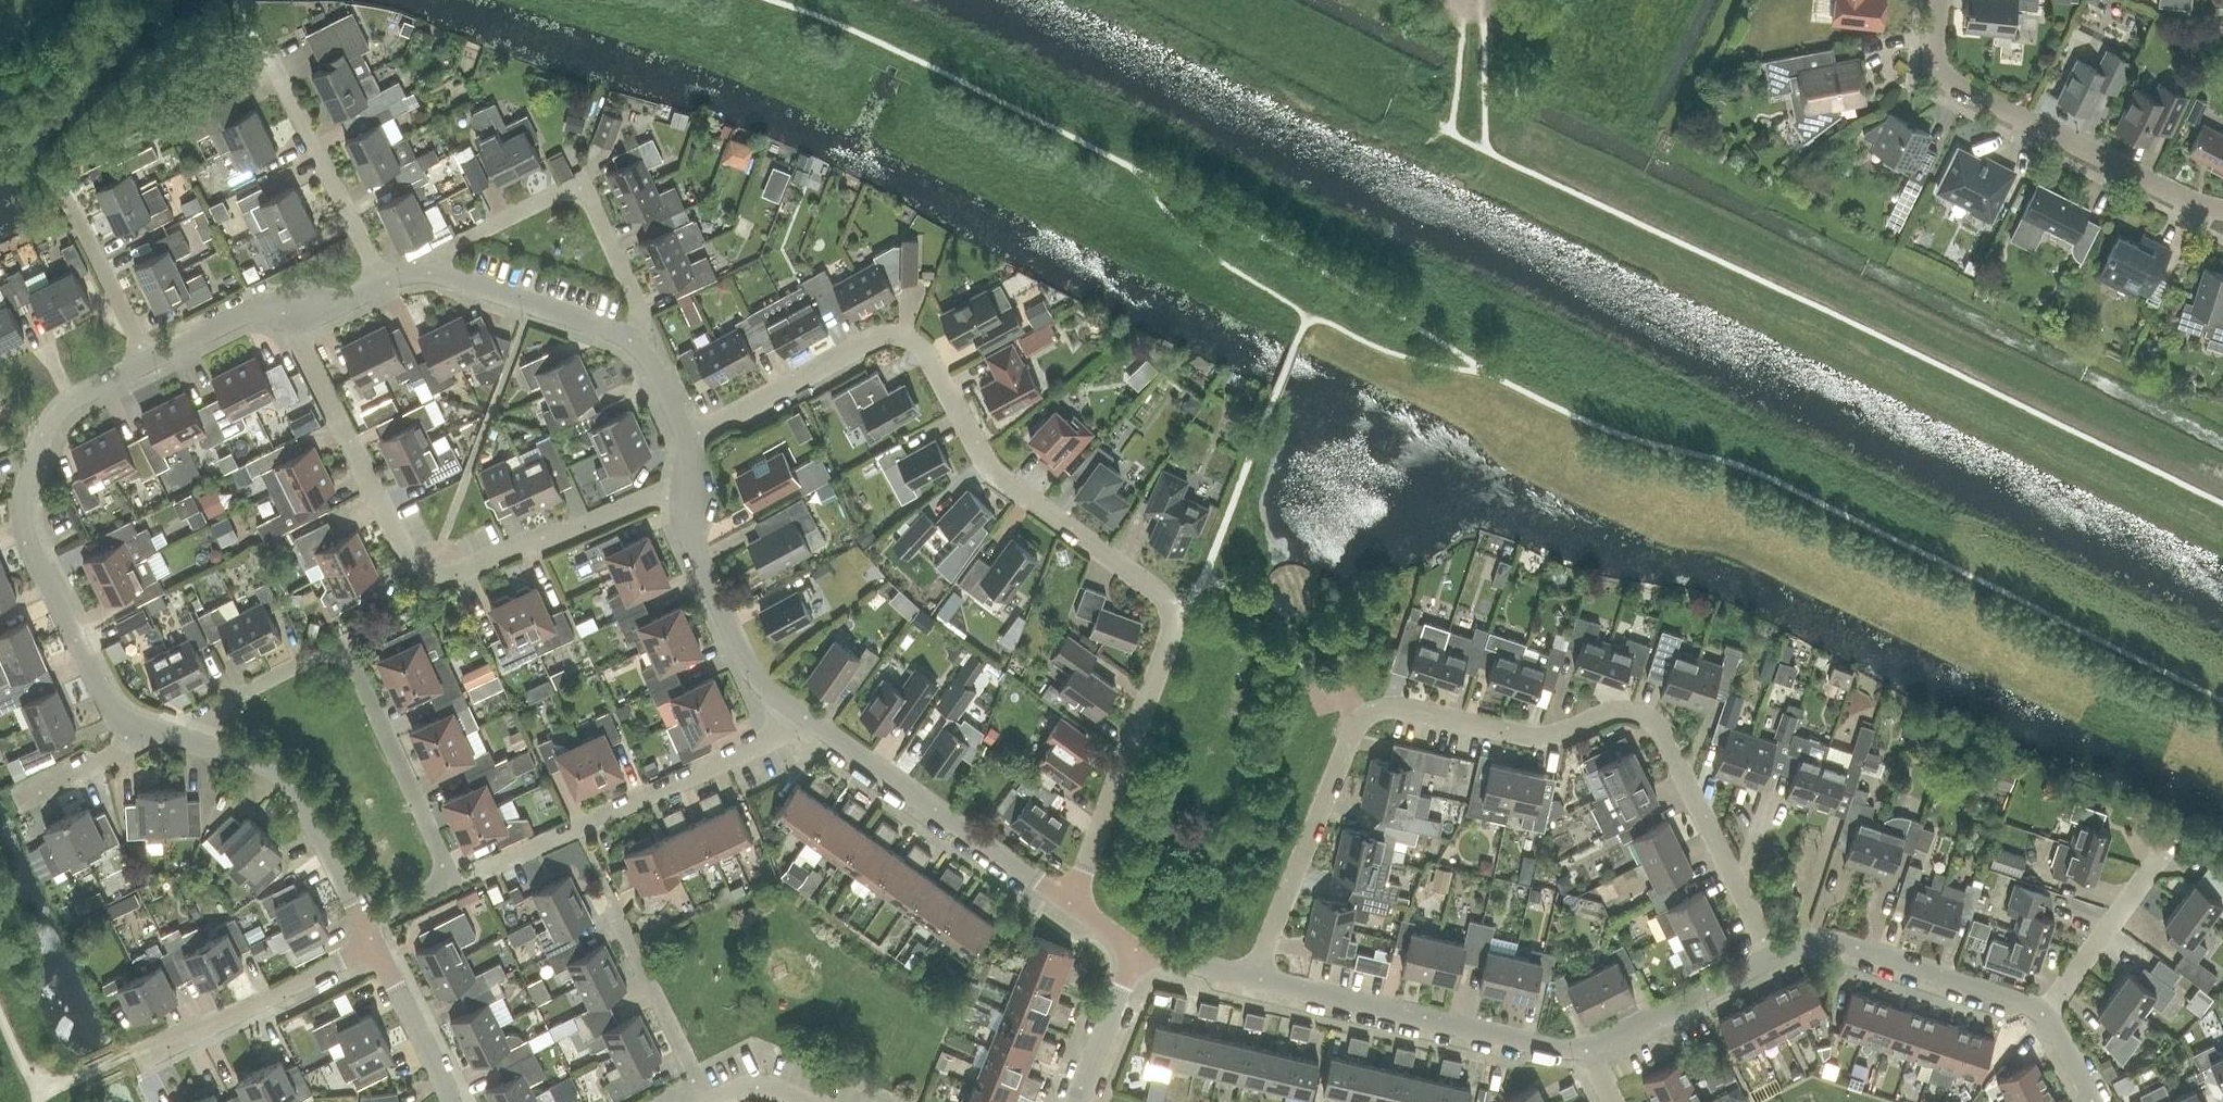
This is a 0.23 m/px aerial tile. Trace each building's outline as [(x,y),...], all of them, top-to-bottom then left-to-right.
[(1885,0),(1836,0),(1833,21),(1882,26),(1885,0)] [(2039,0),(1970,0),(1967,29),(2014,34),(2016,8),(2038,10),(2039,0)] [(2158,5),(2192,8),(2192,0),(2159,0),(2158,5)] [(353,13),(308,35),(325,68),(313,74),(324,95),(358,78),(372,71),(361,50),(369,46),(353,13)] [(2219,40),(2208,35),(2203,45),(2213,51),(2219,40)] [(2116,92),(2131,62),(2107,50),(2098,69),(2078,59),(2058,98),(2090,114),(2103,86),(2116,92)] [(1805,53),(1765,61),(1770,87),(1791,83),(1798,119),(1795,121),(1808,139),(1813,135),(1841,114),(1841,113),(1840,114),(1835,107),(1866,101),(1857,59),(1808,68),(1805,53)] [(407,95),(400,81),(381,90),(372,71),(358,78),(324,95),(334,117),(362,103),(367,114),(407,95)] [(2176,121),(2188,97),(2161,84),(2154,97),(2136,88),(2117,127),(2148,143),(2162,114),(2176,121)] [(380,123),(397,114),(420,103),(414,91),(407,95),(367,114),(367,115),(372,126),(346,139),(357,161),(391,144),(380,123)] [(228,97),(188,116),(198,137),(211,130),(221,151),(232,146),(266,129),(256,108),(237,117),(228,97)] [(507,125),(496,102),(487,106),(521,173),(542,162),(531,140),(538,137),(527,115),(507,125)] [(521,173),(487,106),(475,112),(473,119),(476,125),(482,127),(486,135),(477,139),(499,183),(521,173)] [(613,148),(624,119),(606,112),(595,141),(613,148)] [(1923,183),(1938,152),(1926,146),(1931,134),(1890,114),(1887,120),(1885,119),(1866,131),(1864,136),(1876,142),(1873,148),(1887,155),(1884,160),(1898,168),(1901,162),(1914,168),(1910,176),(1923,183)] [(584,119),(572,115),(568,130),(580,134),(584,119)] [(2204,124),(2190,152),(2213,164),(2211,168),(2222,174),(2222,133),(2204,124)] [(720,134),(731,138),(734,128),(724,125),(720,134)] [(243,167),(226,176),(232,188),(256,175),(251,164),(277,151),(266,129),(232,146),(243,167)] [(434,148),(418,156),(417,157),(406,136),(391,144),(357,161),(367,182),(394,169),(400,180),(424,168),(440,160),(434,148)] [(653,137),(641,143),(613,156),(619,168),(607,173),(618,196),(653,180),(648,168),(664,160),(653,137)] [(755,145),(733,137),(725,158),(748,166),(755,145)] [(96,188),(107,209),(141,192),(130,171),(159,157),(153,144),(117,163),(123,174),(96,188)] [(691,145),(687,156),(695,158),(699,147),(691,145)] [(475,156),(470,146),(456,153),(461,162),(475,156)] [(1991,220),(2015,172),(1998,163),(1996,167),(1959,148),(1939,189),(1953,196),(1958,195),(1971,201),(1972,206),(1970,210),(1991,220)] [(562,151),(549,158),(560,179),(572,173),(562,151)] [(475,156),(461,162),(475,191),(491,184),(476,155),(475,156)] [(772,167),(768,177),(786,184),(790,174),(772,167)] [(808,171),(798,167),(793,179),(803,183),(808,171)] [(426,194),(421,184),(430,180),(424,168),(400,180),(405,192),(379,205),(390,226),(424,209),(418,198),(426,194)] [(675,186),(659,193),(653,180),(618,196),(628,219),(640,214),(645,226),(685,208),(675,186)] [(141,192),(107,209),(118,231),(144,217),(150,229),(175,216),(168,204),(158,183),(141,192)] [(2080,265),(2101,224),(2086,217),(2090,209),(2039,184),(2011,239),(2013,240),(2015,236),(2032,245),(2042,225),(2074,241),(2073,245),(2073,250),(2074,254),(2077,258),(2081,260),(2079,264),(2080,265)] [(262,187),(238,199),(244,211),(252,207),(263,228),(271,224),(305,207),(295,185),(268,199),(262,187)] [(197,196),(181,204),(187,215),(203,207),(197,196)] [(223,199),(210,206),(218,222),(231,216),(223,199)] [(484,216),(478,205),(469,209),(475,221),(484,216)] [(282,245),(265,253),(271,265),(296,253),(290,241),(316,228),(305,207),(271,224),(282,245)] [(691,220),(685,208),(645,226),(651,238),(639,243),(650,266),(685,250),(704,242),(703,240),(706,239),(697,219),(695,220),(694,219),(691,220)] [(434,230),(424,209),(390,226),(400,248),(427,234),(433,246),(457,234),(451,222),(434,230)] [(212,225),(206,213),(191,220),(197,232),(212,225)] [(192,250),(186,240),(180,228),(156,240),(162,252),(135,265),(146,287),(180,270),(175,259),(192,250)] [(2149,293),(2171,249),(2155,241),(2149,243),(2146,249),(2120,236),(2100,276),(2133,292),(2136,286),(2149,293)] [(903,245),(895,245),(875,256),(878,260),(856,272),(874,306),(897,294),(891,283),(901,277),(901,281),(918,282),(920,241),(903,240),(903,245)] [(77,277),(89,271),(74,242),(62,248),(73,270),(52,280),(69,314),(90,303),(77,277)] [(707,255),(691,262),(685,250),(650,266),(660,289),(672,284),(678,296),(717,278),(707,255)] [(1968,259),(1963,269),(1974,274),(1979,264),(1968,259)] [(2206,268),(2193,307),(2188,305),(2189,304),(2187,303),(2180,324),(2201,331),(2202,326),(2207,328),(2205,334),(2222,340),(2222,274),(2206,268)] [(69,314),(52,280),(31,291),(20,269),(9,275),(11,280),(23,304),(34,298),(48,325),(69,314)] [(874,306),(856,272),(834,284),(826,269),(813,275),(835,314),(846,307),(852,318),(874,306)] [(180,270),(146,287),(157,308),(183,295),(189,306),(213,294),(208,282),(203,272),(186,281),(180,270)] [(835,314),(813,275),(801,282),(803,286),(782,298),(788,309),(807,343),(829,331),(823,320),(835,314)] [(722,294),(733,288),(727,277),(716,283),(722,294)] [(12,310),(23,304),(11,280),(0,285),(0,340),(4,347),(25,336),(12,310)] [(1023,328),(1012,307),(999,314),(987,291),(943,314),(959,344),(991,327),(999,341),(1023,328)] [(690,322),(702,316),(694,298),(682,304),(690,322)] [(785,355),(807,343),(788,309),(782,298),(748,316),(762,343),(767,351),(778,344),(785,355)] [(1048,316),(1052,313),(1044,300),(1025,310),(1034,327),(1050,319),(1048,316)] [(463,315),(441,326),(461,366),(471,360),(476,371),(488,366),(503,370),(512,339),(492,333),(475,341),(463,315)] [(751,349),(762,343),(748,316),(736,323),(738,327),(716,338),(735,373),(757,360),(751,349)] [(1057,334),(1050,321),(1030,332),(1018,338),(1025,351),(1057,334)] [(386,325),(364,336),(384,375),(394,370),(399,381),(410,376),(413,380),(424,375),(418,363),(419,363),(407,340),(396,345),(386,325)] [(461,366),(441,326),(420,337),(430,357),(419,363),(418,363),(424,375),(433,393),(456,381),(451,371),(461,366)] [(384,375),(364,336),(343,347),(368,397),(377,392),(372,382),(384,375)] [(735,373),(716,338),(694,350),(692,346),(680,353),(695,380),(707,374),(713,385),(735,373)] [(1042,394),(1025,363),(1024,363),(1013,342),(987,356),(998,377),(982,385),(999,417),(1042,394)] [(543,383),(548,394),(588,375),(578,353),(557,363),(551,351),(521,365),(532,388),(543,383)] [(287,371),(268,380),(256,356),(234,367),(254,405),(265,399),(267,403),(279,407),(300,397),(287,371)] [(1148,359),(1138,369),(1150,381),(1160,371),(1148,359)] [(254,405),(234,367),(212,378),(222,396),(209,403),(226,438),(246,428),(247,423),(241,411),(254,405)] [(889,392),(878,372),(850,388),(863,410),(866,409),(880,433),(917,413),(901,385),(889,392)] [(598,397),(588,375),(548,394),(554,406),(543,411),(553,432),(570,424),(578,420),(573,409),(598,397)] [(226,438),(209,403),(196,410),(186,391),(164,402),(184,440),(196,434),(202,445),(207,447),(226,438)] [(383,420),(400,411),(393,397),(376,405),(383,420)] [(184,440),(164,402),(142,413),(152,431),(139,438),(157,473),(171,466),(163,451),(184,440)] [(431,441),(425,428),(440,421),(435,412),(431,414),(425,402),(395,417),(401,429),(381,439),(391,460),(431,441)] [(605,407),(578,420),(570,424),(576,437),(580,435),(582,439),(585,442),(590,443),(593,443),(597,441),(601,450),(641,432),(631,410),(611,419),(605,407)] [(314,409),(301,415),(309,430),(321,425),(314,409)] [(1041,457),(1058,472),(1093,433),(1074,415),(1069,420),(1057,409),(1051,415),(1048,415),(1046,417),(1044,419),(1043,422),(1042,425),(1031,438),(1032,439),(1034,436),(1041,443),(1041,447),(1045,451),(1041,457)] [(801,410),(789,415),(798,438),(810,433),(801,410)] [(157,473),(139,438),(125,445),(116,426),(94,437),(115,478),(127,472),(131,480),(141,475),(143,480),(157,473)] [(651,453),(641,432),(601,450),(607,462),(596,468),(607,491),(632,479),(626,465),(651,453)] [(544,455),(522,465),(540,505),(562,495),(553,474),(565,469),(550,436),(538,442),(544,455)] [(115,478),(94,437),(73,448),(86,475),(73,482),(87,509),(100,502),(94,489),(115,478)] [(488,437),(484,448),(492,452),(496,440),(488,437)] [(951,466),(936,439),(908,454),(901,441),(876,454),(883,468),(899,459),(913,486),(951,466)] [(437,453),(431,441),(391,460),(402,482),(423,471),(428,483),(463,466),(452,445),(437,453)] [(325,467),(314,445),(290,457),(284,444),(246,463),(253,475),(261,471),(272,493),(325,467)] [(1115,456),(1098,444),(1071,473),(1084,483),(1076,493),(1119,524),(1120,523),(1114,518),(1128,499),(1112,487),(1121,474),(1108,465),(1115,456)] [(792,470),(783,453),(768,461),(766,457),(753,464),(755,468),(738,477),(754,506),(796,484),(802,494),(833,478),(821,455),(792,470)] [(540,505),(522,465),(517,454),(483,470),(496,500),(509,494),(518,515),(540,505)] [(246,463),(231,470),(239,486),(254,478),(253,475),(246,463)] [(336,488),(325,467),(272,493),(281,512),(257,524),(266,540),(273,537),(309,519),(303,505),(336,488)] [(1198,532),(1209,508),(1181,496),(1188,481),(1165,470),(1151,501),(1165,508),(1151,539),(1182,554),(1193,530),(1198,532)] [(218,487),(201,495),(213,519),(230,510),(218,487)] [(996,517),(997,516),(970,490),(940,521),(960,540),(936,564),(952,579),(988,529),(980,521),(990,511),(996,517)] [(183,517),(188,514),(201,508),(193,493),(175,501),(183,517)] [(827,542),(802,497),(776,512),(783,525),(749,543),(766,575),(827,542)] [(187,516),(193,527),(206,521),(201,510),(187,516)] [(918,547),(939,526),(924,511),(903,533),(918,547)] [(110,547),(84,560),(95,582),(134,562),(148,556),(158,550),(146,527),(137,531),(132,520),(103,534),(110,547)] [(229,520),(214,527),(224,548),(239,541),(229,520)] [(877,533),(870,521),(854,530),(860,542),(877,533)] [(357,531),(333,543),(323,523),(295,537),(309,566),(305,568),(311,581),(322,575),(368,552),(357,531)] [(894,543),(900,537),(893,531),(888,537),(894,543)] [(658,557),(648,535),(624,546),(618,533),(586,548),(590,558),(576,564),(582,576),(596,569),(613,564),(618,576),(658,557)] [(282,553),(273,537),(266,540),(256,545),(264,561),(282,553)] [(1038,557),(1012,538),(992,566),(979,557),(960,583),(984,600),(993,588),(1007,599),(1038,557)] [(355,586),(379,574),(368,552),(322,575),(328,587),(323,595),(333,614),(361,600),(355,586)] [(134,562),(95,582),(106,604),(131,591),(138,605),(165,591),(154,568),(148,556),(134,562)] [(641,593),(669,580),(667,575),(669,571),(664,561),(660,560),(658,557),(618,576),(624,588),(609,598),(619,619),(647,606),(641,593)] [(1505,587),(1513,563),(1502,559),(1494,583),(1505,587)] [(833,573),(827,562),(812,570),(818,581),(833,573)] [(8,574),(0,578),(0,604),(17,596),(8,574)] [(269,612),(281,606),(268,581),(256,587),(263,601),(241,612),(260,651),(283,639),(269,612)] [(803,601),(815,594),(810,585),(798,592),(798,591),(761,611),(775,637),(796,625),(797,629),(814,620),(803,601)] [(532,588),(528,586),(517,591),(517,595),(514,597),(540,653),(554,646),(575,636),(562,608),(549,614),(536,586),(532,588)] [(1131,649),(1141,622),(1102,607),(1107,594),(1086,587),(1076,613),(1097,621),(1092,634),(1131,649)] [(152,611),(167,604),(162,593),(147,600),(152,611)] [(533,637),(514,597),(511,598),(507,595),(497,600),(496,605),(492,607),(505,635),(492,641),(504,669),(539,653),(532,637),(533,637)] [(196,608),(203,604),(199,597),(192,600),(196,608)] [(947,622),(955,612),(944,604),(936,615),(947,622)] [(1418,620),(1422,607),(1413,604),(1409,617),(1418,620)] [(260,651),(241,612),(229,619),(218,606),(199,616),(212,641),(224,635),(238,662),(260,651)] [(691,629),(681,606),(653,619),(647,606),(619,619),(629,640),(635,638),(641,651),(651,646),(651,647),(691,629)] [(144,609),(117,623),(125,639),(152,625),(151,622),(146,613),(144,609)] [(191,609),(178,615),(183,624),(195,618),(191,609)] [(1599,675),(1610,642),(1587,634),(1591,620),(1578,615),(1568,646),(1581,650),(1575,667),(1599,675)] [(196,649),(208,643),(195,618),(183,624),(190,638),(168,649),(187,688),(210,676),(196,649)] [(408,646),(381,661),(391,681),(431,664),(449,656),(431,618),(402,633),(408,646)] [(1434,678),(1445,645),(1421,637),(1425,625),(1408,619),(1398,648),(1415,653),(1410,670),(1434,678)] [(2,657),(3,657),(37,642),(28,620),(1,632),(0,630),(0,658),(2,657)] [(1476,674),(1479,665),(1490,631),(1477,627),(1473,638),(1450,630),(1445,645),(1434,678),(1458,686),(1464,669),(1476,674)] [(673,664),(702,651),(691,629),(651,647),(657,659),(642,669),(652,690),(680,677),(673,664)] [(1684,704),(1700,656),(1678,649),(1682,636),(1663,630),(1648,677),(1666,683),(1661,696),(1684,704)] [(1512,689),(1523,656),(1526,646),(1527,644),(1503,636),(1490,631),(1479,665),(1492,669),(1488,681),(1512,689)] [(1072,672),(1060,689),(1051,683),(1048,688),(1040,683),(1035,692),(1057,708),(1067,694),(1097,716),(1117,687),(1088,667),(1097,655),(1069,635),(1053,658),(1072,672)] [(1641,675),(1651,645),(1628,638),(1625,647),(1610,642),(1599,675),(1624,683),(1628,671),(1641,675)] [(128,655),(120,639),(106,646),(114,662),(128,655)] [(862,679),(880,655),(867,646),(860,657),(836,640),(809,677),(834,695),(851,671),(862,679)] [(959,664),(970,649),(959,641),(948,656),(959,664)] [(37,642),(3,657),(2,657),(0,658),(0,698),(25,687),(20,676),(47,664),(37,642)] [(1567,649),(1553,644),(1550,654),(1526,646),(1523,656),(1512,689),(1536,697),(1540,685),(1553,689),(1567,649)] [(1726,644),(1724,651),(1727,652),(1725,660),(1737,664),(1740,656),(1742,649),(1726,644)] [(1789,644),(1785,656),(1791,658),(1795,646),(1789,644)] [(187,688),(168,649),(145,661),(165,699),(187,688)] [(977,692),(968,685),(984,662),(971,654),(935,705),(952,717),(957,720),(977,692)] [(1708,712),(1723,664),(1700,656),(1684,704),(1708,712)] [(1820,656),(1814,668),(1823,673),(1829,661),(1820,656)] [(483,680),(497,674),(490,660),(477,667),(462,674),(469,688),(483,680)] [(1797,667),(1780,661),(1774,680),(1791,685),(1797,667)] [(441,684),(431,664),(391,681),(401,703),(429,690),(435,704),(463,691),(457,677),(441,684)] [(565,669),(552,675),(558,689),(571,683),(565,669)] [(901,691),(883,678),(872,693),(875,696),(862,715),(885,731),(904,705),(916,714),(937,684),(916,669),(901,691)] [(1770,680),(1773,672),(1765,669),(1761,671),(1759,677),(1770,680)] [(1848,690),(1854,674),(1848,672),(1842,687),(1848,690)] [(724,700),(714,677),(686,690),(680,677),(652,690),(658,704),(674,696),(684,718),(724,700)] [(531,702),(542,696),(537,685),(526,690),(531,702)] [(25,687),(0,698),(0,711),(0,712),(23,703),(32,724),(67,709),(57,687),(30,699),(25,687)] [(479,726),(469,704),(463,691),(435,704),(441,717),(413,730),(423,752),(478,727),(479,726)] [(1728,691),(1712,741),(1724,745),(1731,726),(1735,727),(1745,696),(1728,691)] [(734,722),(724,700),(684,718),(671,724),(677,738),(675,740),(684,761),(712,748),(706,735),(734,722)] [(627,703),(615,708),(621,719),(632,714),(627,703)] [(77,731),(67,709),(32,724),(42,745),(19,755),(25,768),(55,755),(50,742),(77,731)] [(609,744),(622,738),(609,710),(596,716),(603,732),(581,742),(600,782),(622,772),(609,744)] [(1790,741),(1799,715),(1783,710),(1775,736),(1790,741)] [(946,775),(961,754),(973,763),(985,732),(965,718),(961,723),(957,720),(952,717),(922,758),(946,775)] [(1087,735),(1063,717),(1050,734),(1056,739),(1039,762),(1073,786),(1090,763),(1075,752),(1087,735)] [(1831,746),(1830,745),(1810,805),(1833,813),(1842,790),(1854,794),(1856,787),(1857,787),(1864,767),(1863,767),(1868,751),(1872,741),(1876,729),(1864,725),(1860,737),(1854,753),(1831,746)] [(1738,782),(1754,734),(1735,727),(1731,726),(1724,745),(1715,774),(1738,782)] [(496,762),(490,748),(488,749),(478,727),(423,752),(434,774),(462,762),(468,775),(496,762)] [(991,727),(984,739),(993,744),(1000,733),(991,727)] [(529,745),(522,730),(510,735),(517,751),(529,745)] [(1810,805),(1830,745),(1796,733),(1789,751),(1802,755),(1787,798),(1810,805)] [(1761,789),(1777,741),(1754,734),(1738,782),(1761,789)] [(600,782),(581,742),(559,752),(552,736),(539,743),(551,771),(564,765),(577,793),(600,782)] [(1420,792),(1425,769),(1447,774),(1452,755),(1416,747),(1411,766),(1374,757),(1369,781),(1420,792)] [(1598,766),(1610,790),(1645,773),(1633,749),(1613,759),(1608,747),(1583,760),(1589,771),(1598,766)] [(1879,755),(1868,751),(1863,767),(1864,767),(1876,771),(1879,762),(1877,761),(1879,755)] [(1015,760),(1026,767),(1031,760),(1021,752),(1015,760)] [(508,757),(496,762),(468,775),(474,788),(446,801),(456,823),(496,805),(491,793),(517,776),(508,757)] [(663,771),(658,760),(644,766),(649,778),(663,771)] [(1506,822),(1510,806),(1518,768),(1492,762),(1488,779),(1476,776),(1468,813),(1480,816),(1506,822)] [(2011,790),(2017,772),(1999,765),(1993,783),(2011,790)] [(1547,821),(1552,799),(1540,796),(1545,774),(1518,768),(1510,806),(1525,810),(1521,825),(1545,830),(1547,821)] [(791,829),(826,779),(818,773),(807,789),(798,783),(774,817),(791,829)] [(1658,797),(1645,773),(1610,790),(1610,791),(1593,799),(1596,805),(1592,807),(1607,836),(1619,830),(1619,831),(1643,818),(1638,807),(1658,797)] [(1012,821),(1049,847),(1068,821),(1044,804),(1053,792),(1027,774),(1018,787),(1030,796),(1025,803),(1017,804),(1012,811),(1013,819),(1012,821)] [(807,840),(831,806),(823,801),(834,785),(826,779),(791,829),(807,840)] [(1415,814),(1420,792),(1369,781),(1364,804),(1406,814),(1403,827),(1419,831),(1436,835),(1440,820),(1415,814)] [(1868,870),(1884,823),(1871,818),(1875,806),(1866,802),(1869,791),(1857,787),(1856,787),(1854,794),(1842,828),(1855,833),(1845,863),(1868,870)] [(187,788),(163,789),(165,827),(181,826),(182,834),(202,833),(200,800),(188,800),(187,788)] [(166,841),(165,827),(163,789),(138,791),(139,803),(126,804),(128,837),(146,836),(147,842),(164,841),(164,842),(166,841)] [(753,841),(736,804),(726,808),(718,791),(709,795),(734,850),(753,841)] [(734,850),(709,795),(700,799),(708,816),(699,821),(716,858),(734,850)] [(824,852),(859,802),(851,796),(839,812),(831,806),(807,840),(824,852)] [(1560,800),(1552,799),(1547,821),(1565,812),(1560,800)] [(2078,820),(2070,844),(2103,855),(2111,831),(2102,827),(2107,812),(2075,801),(2070,817),(2078,820)] [(840,863),(864,830),(856,824),(867,808),(859,802),(824,852),(840,863)] [(529,817),(501,816),(496,805),(456,823),(457,826),(455,830),(460,840),(464,841),(467,846),(495,833),(501,846),(535,830),(529,817)] [(67,817),(84,850),(90,863),(92,862),(107,854),(105,849),(121,841),(106,811),(94,817),(89,806),(67,817)] [(716,858),(699,821),(690,825),(682,807),(673,811),(698,866),(716,858)] [(698,866),(673,811),(664,816),(672,833),(663,837),(671,856),(680,875),(698,866)] [(239,858),(267,833),(250,815),(241,823),(233,814),(208,837),(222,852),(229,847),(239,858)] [(1915,847),(1922,826),(1924,822),(1903,815),(1894,816),(1886,819),(1884,823),(1868,870),(1891,878),(1901,848),(1914,852),(1915,847)] [(51,838),(39,844),(54,874),(73,865),(76,871),(90,863),(84,850),(67,817),(45,827),(51,838)] [(1648,829),(1643,818),(1619,831),(1624,841),(1634,837),(1646,861),(1680,843),(1668,819),(1648,829)] [(856,875),(891,825),(883,819),(872,835),(864,830),(840,863),(856,875)] [(1391,862),(1396,839),(1416,844),(1419,831),(1403,827),(1387,823),(1384,835),(1346,827),(1341,850),(1391,862)] [(873,886),(896,853),(888,847),(900,831),(891,825),(856,875),(873,886)] [(1935,831),(1922,826),(1915,847),(1928,851),(1935,831)] [(764,838),(776,846),(783,836),(771,828),(764,838)] [(267,833),(239,858),(229,868),(230,869),(241,880),(245,876),(258,891),(283,868),(274,859),(283,851),(267,833)] [(617,881),(671,856),(663,837),(654,842),(651,836),(635,844),(637,849),(626,854),(630,864),(613,872),(617,881)] [(2095,879),(2103,855),(2070,844),(2060,841),(2052,865),(2055,866),(2052,874),(2067,879),(2070,871),(2095,879)] [(889,898),(924,849),(916,843),(904,859),(896,853),(873,886),(889,898)] [(1693,868),(1680,843),(1646,861),(1657,885),(1648,890),(1654,901),(1678,889),(1672,878),(1693,868)] [(2021,876),(2027,856),(1997,846),(1991,866),(2021,876)] [(905,910),(929,876),(921,870),(932,854),(924,849),(889,898),(905,910)] [(1387,881),(1391,862),(1341,850),(1335,874),(1372,882),(1370,893),(1369,895),(1391,900),(1396,901),(1400,884),(1387,881)] [(1537,857),(1525,854),(1520,880),(1531,882),(1537,857)] [(680,875),(671,856),(617,881),(621,890),(638,882),(643,892),(654,886),(657,892),(673,884),(671,879),(680,875)] [(1493,874),(1496,862),(1489,860),(1481,864),(1480,871),(1493,874)] [(805,878),(807,875),(791,863),(782,876),(798,887),(805,878)] [(1926,936),(1942,888),(1942,887),(1946,875),(1936,871),(1932,884),(1919,880),(1923,868),(1910,863),(1900,894),(1913,898),(1903,928),(1926,936)] [(921,921),(957,872),(949,866),(937,882),(929,876),(905,910),(921,921)] [(1449,891),(1453,870),(1437,866),(1432,887),(1449,891)] [(938,933),(962,899),(954,893),(965,877),(957,872),(921,921),(938,933)] [(136,886),(129,873),(119,877),(126,891),(136,886)] [(138,874),(139,883),(155,882),(155,873),(138,874)] [(2221,873),(2208,891),(2195,881),(2180,902),(2208,923),(2218,910),(2222,914),(2222,875),(2221,873)] [(533,893),(544,916),(582,897),(570,874),(533,893)] [(798,887),(798,888),(810,897),(817,887),(805,878),(798,887)] [(320,910),(309,888),(300,893),(294,881),(262,897),(272,916),(279,912),(287,926),(320,910)] [(1972,918),(1982,887),(1969,883),(1966,889),(1945,882),(1943,888),(1942,888),(1926,936),(1949,943),(1959,913),(1972,918)] [(495,902),(505,897),(498,883),(488,888),(495,902)] [(743,883),(730,889),(735,898),(747,892),(743,883)] [(2019,916),(2014,930),(2047,941),(2055,917),(2043,913),(2049,894),(2016,883),(2007,912),(2019,916)] [(516,902),(525,897),(519,885),(510,889),(516,902)] [(459,903),(480,894),(476,887),(456,896),(459,903)] [(1976,903),(1986,907),(1991,891),(1982,887),(1976,903)] [(954,944),(989,895),(981,889),(970,905),(962,899),(938,933),(954,944)] [(1683,899),(1678,889),(1654,901),(1659,912),(1656,913),(1668,937),(1680,931),(1715,914),(1703,889),(1683,899)] [(1388,914),(1391,900),(1369,895),(1370,893),(1353,890),(1353,891),(1355,892),(1352,904),(1318,896),(1312,920),(1350,929),(1353,918),(1367,921),(1370,910),(1388,914)] [(1533,890),(1531,899),(1541,901),(1543,892),(1533,890)] [(103,891),(89,898),(94,909),(108,902),(103,891)] [(986,916),(997,901),(989,895),(954,944),(971,956),(995,923),(986,916)] [(567,932),(593,919),(582,897),(544,916),(549,926),(537,932),(542,941),(549,956),(573,944),(567,932)] [(82,916),(92,910),(88,901),(77,907),(82,916)] [(122,913),(116,902),(105,907),(110,919),(122,913)] [(2208,947),(2196,939),(2208,923),(2180,902),(2165,923),(2175,930),(2169,938),(2186,952),(2198,960),(2208,947)] [(1982,917),(1985,908),(1976,905),(1974,911),(1973,914),(1982,917)] [(235,914),(239,923),(247,919),(243,910),(235,914)] [(320,937),(331,932),(320,910),(287,926),(287,927),(274,933),(274,935),(275,935),(281,948),(287,946),(296,964),(326,949),(320,937)] [(476,935),(471,925),(465,912),(456,916),(456,915),(436,925),(443,938),(417,952),(428,974),(466,955),(461,946),(475,939),(476,935)] [(847,922),(852,915),(847,912),(842,919),(847,922)] [(1728,938),(1715,914),(1680,931),(1687,944),(1678,949),(1689,971),(1713,959),(1707,948),(1728,938)] [(251,947),(235,917),(217,926),(221,934),(206,941),(223,975),(245,964),(239,953),(251,947)] [(1563,917),(1554,921),(1558,930),(1567,926),(1563,917)] [(1430,975),(1439,937),(1413,931),(1415,921),(1403,918),(1397,945),(1409,947),(1404,969),(1430,975)] [(1988,937),(1993,924),(1975,918),(1971,931),(1988,937)] [(532,920),(508,931),(514,943),(537,933),(532,920)] [(1348,939),(1350,929),(1312,920),(1307,943),(1345,952),(1345,951),(1354,953),(1357,941),(1348,939)] [(1474,962),(1483,923),(1471,920),(1465,943),(1439,937),(1430,975),(1457,982),(1462,960),(1474,962)] [(1507,993),(1516,955),(1489,949),(1495,926),(1483,923),(1474,962),(1485,965),(1480,987),(1507,993)] [(261,925),(245,933),(250,943),(266,935),(261,925)] [(2039,965),(2047,941),(2014,930),(2010,944),(1993,939),(1985,962),(1983,962),(1983,963),(2026,977),(2026,976),(2024,976),(2029,962),(2039,965)] [(176,934),(164,940),(169,950),(184,980),(196,975),(201,986),(223,975),(206,941),(191,949),(188,941),(181,944),(176,934)] [(1070,961),(1074,951),(1036,936),(1028,955),(1084,978),(1088,968),(1070,961)] [(919,940),(912,950),(914,951),(916,953),(921,956),(928,946),(919,940)] [(265,954),(259,941),(250,945),(251,947),(257,959),(265,954)] [(605,943),(580,956),(573,944),(549,956),(561,981),(574,974),(579,985),(617,966),(605,943)] [(1625,974),(1636,969),(1624,944),(1612,950),(1617,959),(1593,971),(1610,1006),(1635,994),(1625,974)] [(1556,954),(1544,951),(1532,948),(1529,958),(1516,955),(1507,993),(1533,999),(1538,978),(1550,980),(1556,954)] [(147,952),(133,959),(140,975),(157,1008),(179,997),(173,986),(184,980),(169,950),(151,960),(147,952)] [(1642,950),(1632,956),(1637,966),(1642,963),(1645,955),(1642,950)] [(906,963),(912,968),(921,956),(916,953),(914,951),(906,963)] [(2198,960),(2186,952),(2175,966),(2207,990),(2218,975),(2198,960)] [(1387,975),(1390,962),(1358,954),(1355,967),(1387,975)] [(501,962),(476,975),(466,955),(428,974),(439,997),(465,984),(471,996),(500,981),(515,973),(513,969),(506,973),(501,962)] [(1084,978),(1028,955),(1021,973),(1059,989),(1063,980),(1080,987),(1084,978)] [(2175,989),(2171,986),(2181,972),(2160,957),(2150,971),(2158,977),(2150,987),(2129,972),(2114,992),(2142,1013),(2151,1001),(2161,1008),(2175,989)] [(993,962),(985,959),(977,977),(985,981),(993,962)] [(602,1002),(628,989),(617,966),(579,985),(590,1007),(573,1016),(580,1028),(608,1014),(602,1002)] [(1610,1006),(1593,971),(1569,983),(1564,974),(1553,980),(1565,1004),(1576,998),(1586,1018),(1610,1006)] [(1055,998),(1059,989),(1021,973),(1013,992),(1069,1015),(1073,1005),(1055,998)] [(157,1008),(140,975),(126,982),(122,974),(103,984),(108,992),(119,986),(135,1019),(157,1008)] [(1810,975),(1787,986),(1806,1023),(1828,1012),(1810,975)] [(552,998),(542,978),(528,986),(538,1006),(552,998)] [(500,1024),(489,1002),(506,994),(500,981),(471,996),(477,1008),(451,1021),(463,1043),(500,1024)] [(1806,1023),(1787,986),(1765,997),(1784,1035),(1806,1023)] [(1069,1015),(1013,992),(1006,1010),(1044,1026),(1048,1017),(1065,1024),(1069,1015)] [(1863,1039),(1877,1000),(1852,992),(1839,1031),(1863,1039)] [(2130,1029),(2142,1013),(2114,992),(2099,1013),(2117,1026),(2105,1044),(2123,1064),(2124,1063),(2123,1063),(2142,1038),(2130,1029)] [(1157,1023),(1149,1057),(1172,1063),(1180,1029),(1187,998),(1176,996),(1169,1025),(1157,1023)] [(1784,1035),(1765,997),(1743,1008),(1762,1046),(1784,1035)] [(963,1000),(958,1013),(972,1018),(977,1005),(963,1000)] [(1887,1047),(1900,1007),(1877,1000),(1863,1039),(1887,1047)] [(1207,1016),(1211,1003),(1202,1001),(1199,1014),(1207,1016)] [(1217,1019),(1220,1005),(1211,1003),(1207,1016),(1217,1019)] [(355,1007),(315,1027),(324,1045),(342,1036),(350,1051),(383,1034),(372,1012),(361,1018),(355,1007)] [(1910,1055),(1924,1015),(1900,1007),(1887,1047),(1910,1055)] [(1762,1046),(1743,1008),(1720,1020),(1739,1057),(1762,1046)] [(1040,1035),(1044,1026),(1006,1010),(998,1029),(1054,1052),(1058,1043),(1040,1035)] [(1254,1027),(1257,1013),(1248,1011),(1245,1025),(1254,1027)] [(640,1013),(614,1026),(608,1014),(580,1028),(591,1050),(597,1049),(608,1044),(614,1054),(652,1035),(640,1013)] [(1263,1029),(1266,1015),(1257,1013),(1254,1027),(1263,1029)] [(1934,1063),(1947,1023),(1924,1015),(1910,1055),(1923,1059),(1918,1076),(1926,1078),(1931,1062),(1934,1063)] [(568,1034),(562,1021),(549,1028),(556,1040),(568,1034)] [(1300,1038),(1304,1024),(1294,1022),(1291,1036),(1300,1038)] [(1957,1070),(1970,1031),(1947,1023),(1934,1063),(1957,1070)] [(528,1038),(524,1040),(521,1037),(518,1035),(514,1034),(511,1034),(506,1035),(500,1024),(463,1043),(474,1066),(494,1056),(500,1068),(535,1051),(528,1038)] [(1309,1040),(1312,1026),(1304,1024),(1300,1038),(1309,1040)] [(1054,1052),(998,1029),(991,1047),(1029,1063),(1033,1054),(1051,1061),(1054,1052)] [(1195,1068),(1203,1034),(1180,1029),(1172,1063),(1195,1068)] [(1982,1078),(1995,1039),(1970,1031),(1957,1070),(1982,1078)] [(350,1051),(336,1058),(347,1081),(354,1078),(359,1088),(389,1073),(383,1061),(394,1056),(383,1034),(350,1051)] [(1219,1074),(1227,1039),(1203,1034),(1195,1068),(1219,1074)] [(637,1071),(663,1058),(652,1035),(614,1054),(619,1065),(607,1071),(611,1080),(606,1082),(615,1100),(644,1085),(637,1071)] [(1357,1051),(1361,1037),(1352,1035),(1349,1049),(1357,1051)] [(1367,1053),(1370,1040),(1361,1037),(1357,1051),(1367,1053)] [(1242,1079),(1250,1045),(1227,1039),(1219,1074),(1242,1079)] [(2220,1055),(2214,1044),(2193,1054),(2201,1070),(2213,1064),(2222,1084),(2222,1054),(2220,1055)] [(1265,1084),(1273,1050),(1250,1045),(1242,1079),(1265,1084)] [(1818,1047),(1824,1060),(1830,1054),(1830,1045),(1818,1047)] [(1404,1062),(1407,1048),(1398,1046),(1395,1060),(1404,1062)] [(1025,1072),(1029,1063),(991,1047),(983,1066),(1039,1089),(1043,1080),(1025,1072)] [(1413,1064),(1416,1050),(1407,1048),(1404,1062),(1413,1064)] [(1288,1090),(1296,1056),(1273,1050),(1265,1084),(1288,1090)] [(541,1063),(535,1051),(500,1068),(506,1080),(486,1090),(492,1101),(519,1101),(535,1094),(530,1084),(543,1077),(545,1072),(541,1063)] [(953,1058),(944,1055),(940,1067),(948,1071),(953,1058)] [(1347,1095),(1355,1060),(1332,1055),(1324,1089),(1347,1095)] [(1312,1095),(1320,1061),(1296,1056),(1288,1090),(1312,1095)] [(1450,1073),(1454,1059),(1444,1057),(1441,1070),(1450,1073)] [(2107,1075),(2117,1070),(2110,1057),(2101,1061),(2107,1075)] [(298,1063),(286,1069),(281,1058),(259,1069),(276,1101),(296,1101),(313,1093),(298,1063)] [(1459,1075),(1463,1061),(1454,1059),(1450,1073),(1459,1075)] [(1371,1100),(1379,1066),(1355,1060),(1347,1095),(1371,1100)] [(1693,1083),(1682,1060),(1644,1078),(1656,1101),(1693,1083)] [(1834,1077),(1838,1064),(1826,1060),(1822,1073),(1834,1077)] [(2047,1083),(2035,1060),(1998,1079),(2010,1101),(2047,1083)] [(1039,1089),(983,1066),(976,1084),(995,1092),(1014,1100),(1018,1091),(1036,1098),(1039,1089)] [(1402,1071),(1379,1066),(1371,1100),(1379,1101),(1395,1101),(1402,1071)] [(1734,1076),(1729,1067),(1719,1072),(1723,1081),(1734,1076)] [(259,1069),(237,1080),(243,1091),(232,1097),(235,1101),(276,1101),(259,1069)] [(2193,1084),(2205,1078),(2201,1070),(2189,1076),(2193,1084)] [(1425,1076),(1402,1071),(1395,1101),(1419,1101),(1425,1076)] [(1866,1079),(1852,1075),(1848,1085),(1863,1090),(1866,1079)] [(1169,1079),(1153,1076),(1148,1100),(1157,1101),(1164,1101),(1169,1079)] [(1448,1082),(1425,1076),(1419,1101),(1444,1101),(1448,1082)] [(1472,1087),(1448,1082),(1444,1101),(1468,1101),(1472,1087)] [(1565,1098),(1578,1091),(1573,1083),(1561,1089),(1565,1098)] [(1693,1083),(1656,1101),(1703,1101),(1693,1083)] [(2047,1083),(2010,1101),(2056,1101),(2047,1083)] [(995,1092),(976,1084),(972,1094),(967,1092),(962,1101),(991,1101),(995,1092)] [(1507,1101),(1546,1101),(1537,1084),(1506,1100),(1507,1101)] [(1746,1097),(1740,1086),(1727,1092),(1732,1101),(1736,1101),(1746,1097)] [(1482,1088),(1479,1100),(1490,1101),(1492,1091),(1482,1088)] [(2195,1088),(2173,1099),(2174,1101),(2203,1101),(2195,1088)] [(2151,1089),(2141,1095),(2143,1099),(2137,1101),(2158,1101),(2151,1089)] [(398,1091),(372,1096),(362,1095),(361,1101),(400,1101),(398,1091)] [(215,1092),(195,1101),(220,1101),(215,1092)] [(1014,1100),(995,1092),(991,1101),(1013,1101),(1014,1100)] [(535,1094),(519,1101),(540,1101),(535,1094)]
